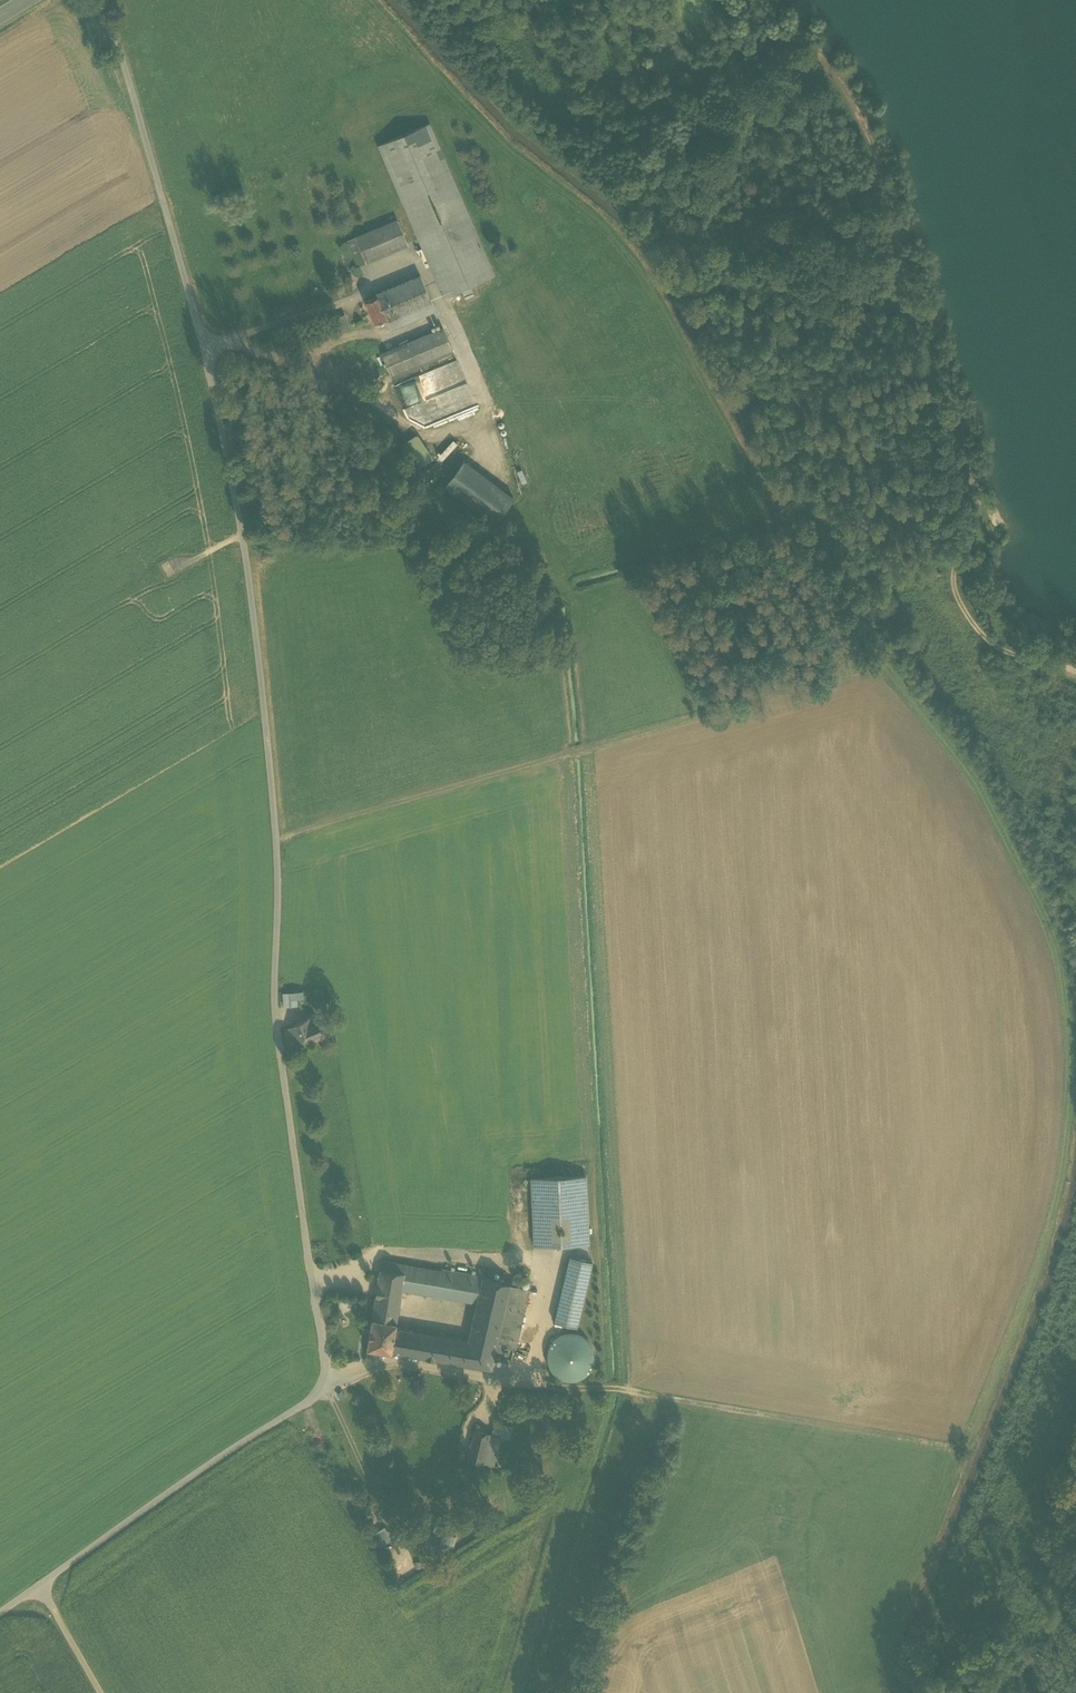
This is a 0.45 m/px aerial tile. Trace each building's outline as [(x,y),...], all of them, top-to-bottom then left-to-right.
[(428,124),(379,146),(444,297),(493,276),(428,124)] [(396,220),(347,241),(357,266),(407,245),(396,220)] [(376,296),(365,301),(374,323),(386,319),(387,321),(389,320),(391,327),(434,309),(420,275),(375,294),(376,296)] [(442,327),(380,353),(391,378),(453,352),(442,327)] [(400,382),(408,404),(468,382),(460,360),(400,382)] [(394,387),(402,405),(407,403),(399,385),(394,387)] [(459,459),(441,485),(468,503),(474,495),(502,513),(514,495),(459,459)] [(297,989),(284,990),(285,1001),(298,1001),(297,989)] [(314,1015),(287,1028),(295,1045),(322,1031),(314,1015)] [(585,1176),(533,1178),(536,1244),(588,1242),(585,1176)] [(592,1262),(569,1257),(554,1323),(577,1328),(592,1262)] [(383,1259),(372,1317),(396,1321),(402,1289),(407,1263),(383,1259)] [(482,1277),(407,1263),(402,1289),(477,1304),(482,1277)] [(510,1283),(482,1277),(477,1304),(468,1340),(495,1345),(498,1338),(510,1283)] [(530,1288),(510,1283),(498,1338),(517,1343),(530,1288)] [(372,1317),(367,1347),(391,1351),(395,1327),(396,1321),(372,1317)] [(491,1369),(495,1345),(468,1340),(395,1327),(391,1351),(491,1369)] [(552,1336),(552,1377),(589,1377),(589,1336),(552,1336)] [(501,1437),(475,1430),(467,1458),(493,1465),(501,1437)] [(452,1524),(435,1520),(430,1542),(447,1546),(452,1524)] [(447,1546),(430,1542),(428,1549),(445,1554),(447,1546)]
